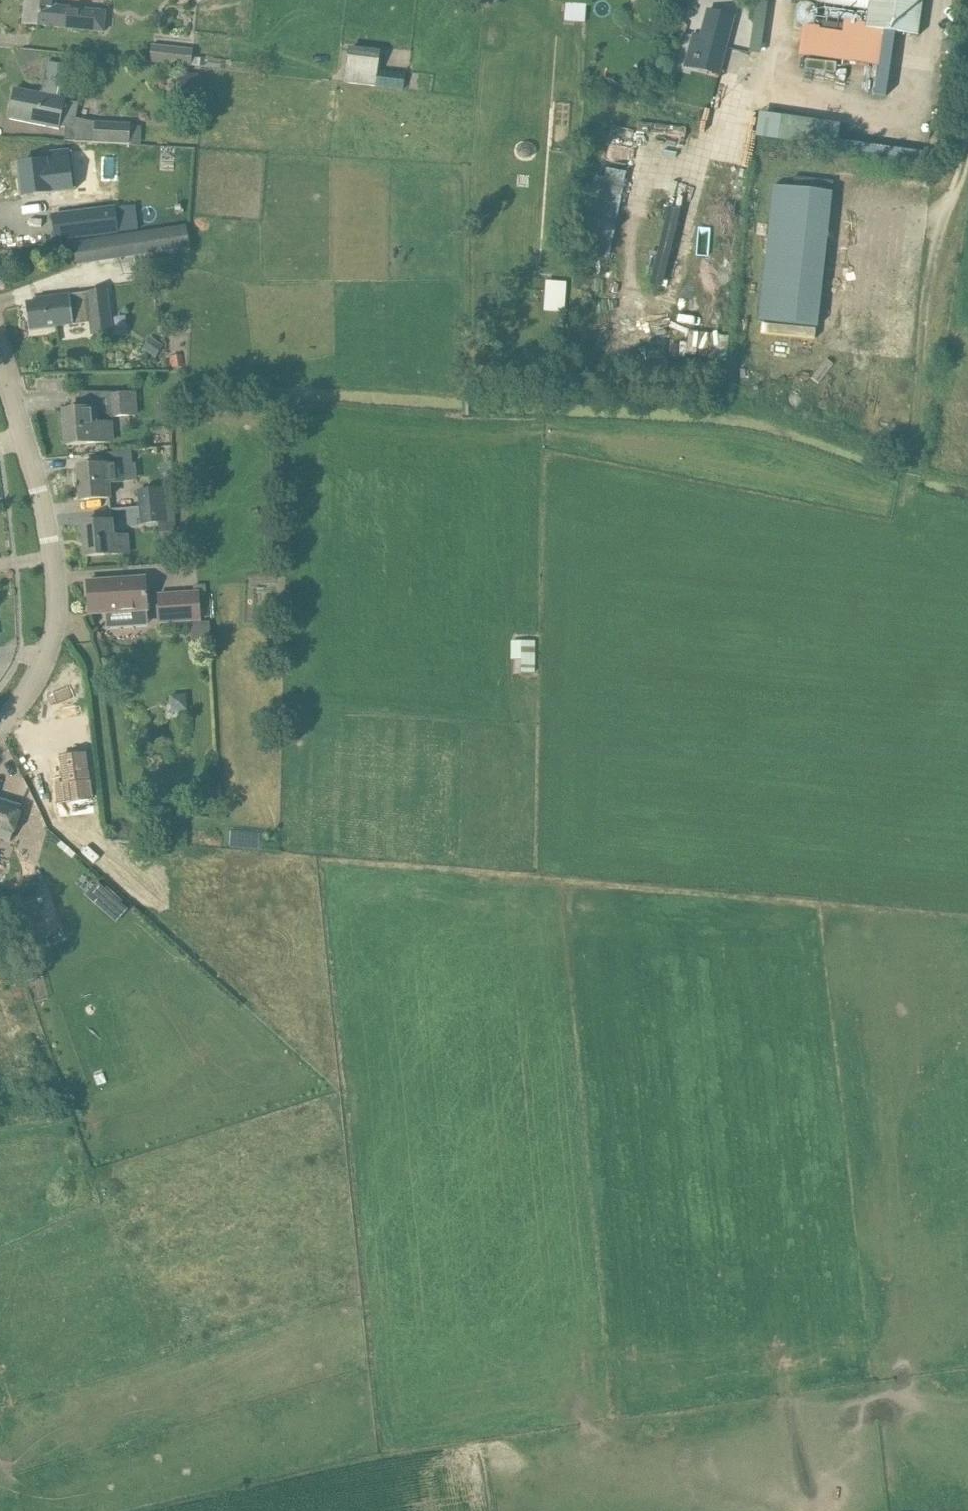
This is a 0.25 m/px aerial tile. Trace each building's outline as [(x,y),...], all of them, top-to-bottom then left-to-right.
[(24,23),(102,32),(104,11),(54,6),(55,0),(27,0),(24,23)] [(869,11),(866,28),(918,36),(923,0),(796,0),(869,11)] [(954,42),(943,41),(941,52),(952,54),(954,42)] [(193,49),(151,45),(149,62),(191,67),(193,49)] [(380,51),(349,47),(345,83),(388,88),(390,75),(377,73),(380,51)] [(15,89),(9,119),(29,122),(65,130),(65,140),(130,144),(131,124),(94,122),(76,118),(79,103),(63,101),(64,99),(60,98),(66,66),(47,62),(41,94),(35,93),(15,89)] [(198,75),(178,74),(177,94),(197,95),(198,75)] [(518,146),(517,149),(517,153),(520,156),(523,157),(527,158),(530,157),(533,155),(535,151),(534,147),(531,144),(528,143),(525,143),(521,143),(518,146)] [(31,163),(20,164),(24,196),(50,193),(50,192),(76,189),(72,152),(44,155),(45,161),(31,163)] [(599,178),(588,176),(578,251),(609,255),(620,171),(600,168),(599,178)] [(832,192),(773,185),(758,321),(817,327),(832,192)] [(114,208),(53,216),(56,239),(137,229),(134,206),(114,208)] [(190,247),(186,225),(73,244),(77,266),(190,247)] [(38,302),(27,303),(31,330),(73,325),(90,323),(91,336),(112,334),(107,290),(89,292),(89,293),(37,299),(38,302)] [(147,352),(155,358),(164,345),(156,340),(147,352)] [(80,392),(81,410),(64,412),(67,445),(112,441),(111,424),(96,425),(95,411),(103,411),(111,418),(138,416),(138,414),(136,394),(136,393),(132,392),(112,394),(112,393),(80,392)] [(133,462),(132,452),(106,454),(107,465),(78,468),(81,500),(110,498),(109,483),(121,482),(120,463),(133,462)] [(138,490),(139,507),(173,504),(172,488),(138,490)] [(173,504),(139,507),(140,525),(158,523),(159,533),(173,532),(173,504)] [(114,536),(113,521),(83,524),(85,556),(128,553),(126,535),(114,536)] [(147,610),(145,578),(87,581),(89,613),(147,610)] [(201,621),(199,592),(157,594),(159,624),(201,621)] [(515,638),(514,658),(526,658),(525,671),(538,671),(539,639),(515,638)] [(60,814),(58,803),(91,799),(86,752),(60,755),(63,781),(55,782),(58,814),(60,814)] [(10,841),(22,806),(0,799),(0,838),(10,841)] [(44,944),(31,907),(7,915),(20,953),(44,944)]
